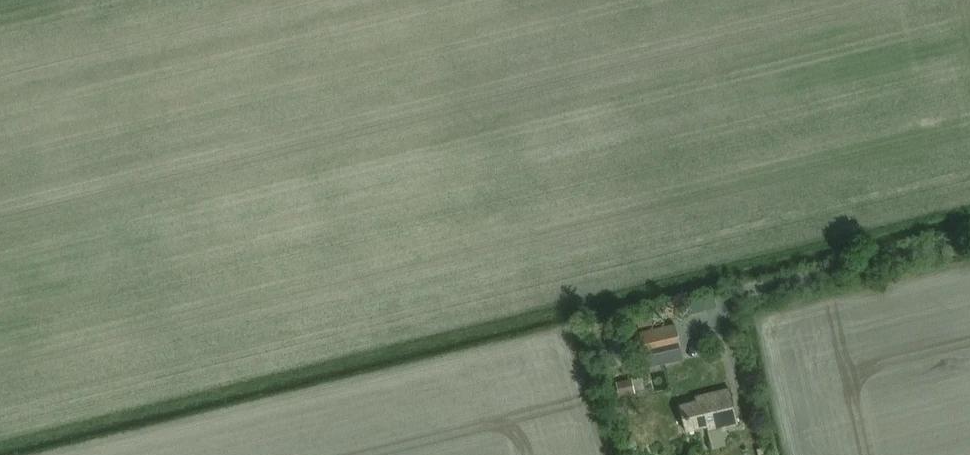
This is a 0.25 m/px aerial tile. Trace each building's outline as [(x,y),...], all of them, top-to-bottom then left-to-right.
[(647,333),(652,355),(672,351),(667,328),(647,333)] [(621,397),(636,393),(632,380),(617,384),(621,397)] [(708,432),(738,425),(729,390),(695,399),(696,403),(679,407),(685,433),(707,428),(708,432)]
